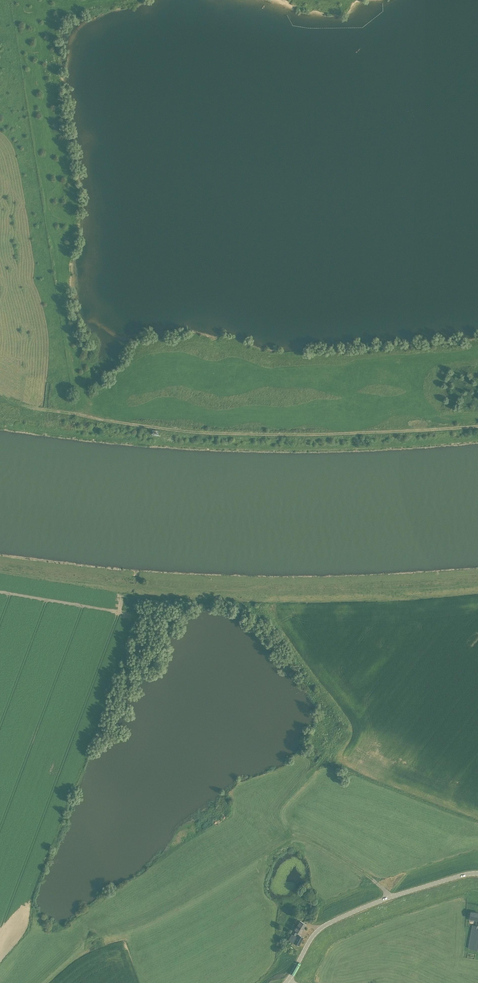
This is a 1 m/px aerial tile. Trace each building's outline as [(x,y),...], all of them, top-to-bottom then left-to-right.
[(468,917),(470,917),(470,918),(477,919),(476,925),(472,924),(468,948),(477,950),(477,912),(471,911),(471,912),(469,912),(468,917)] [(299,945),(304,937),(300,935),(300,933),(301,934),(306,924),(299,920),(294,930),(296,931),(294,935),(290,940),(293,942),(299,945)]
